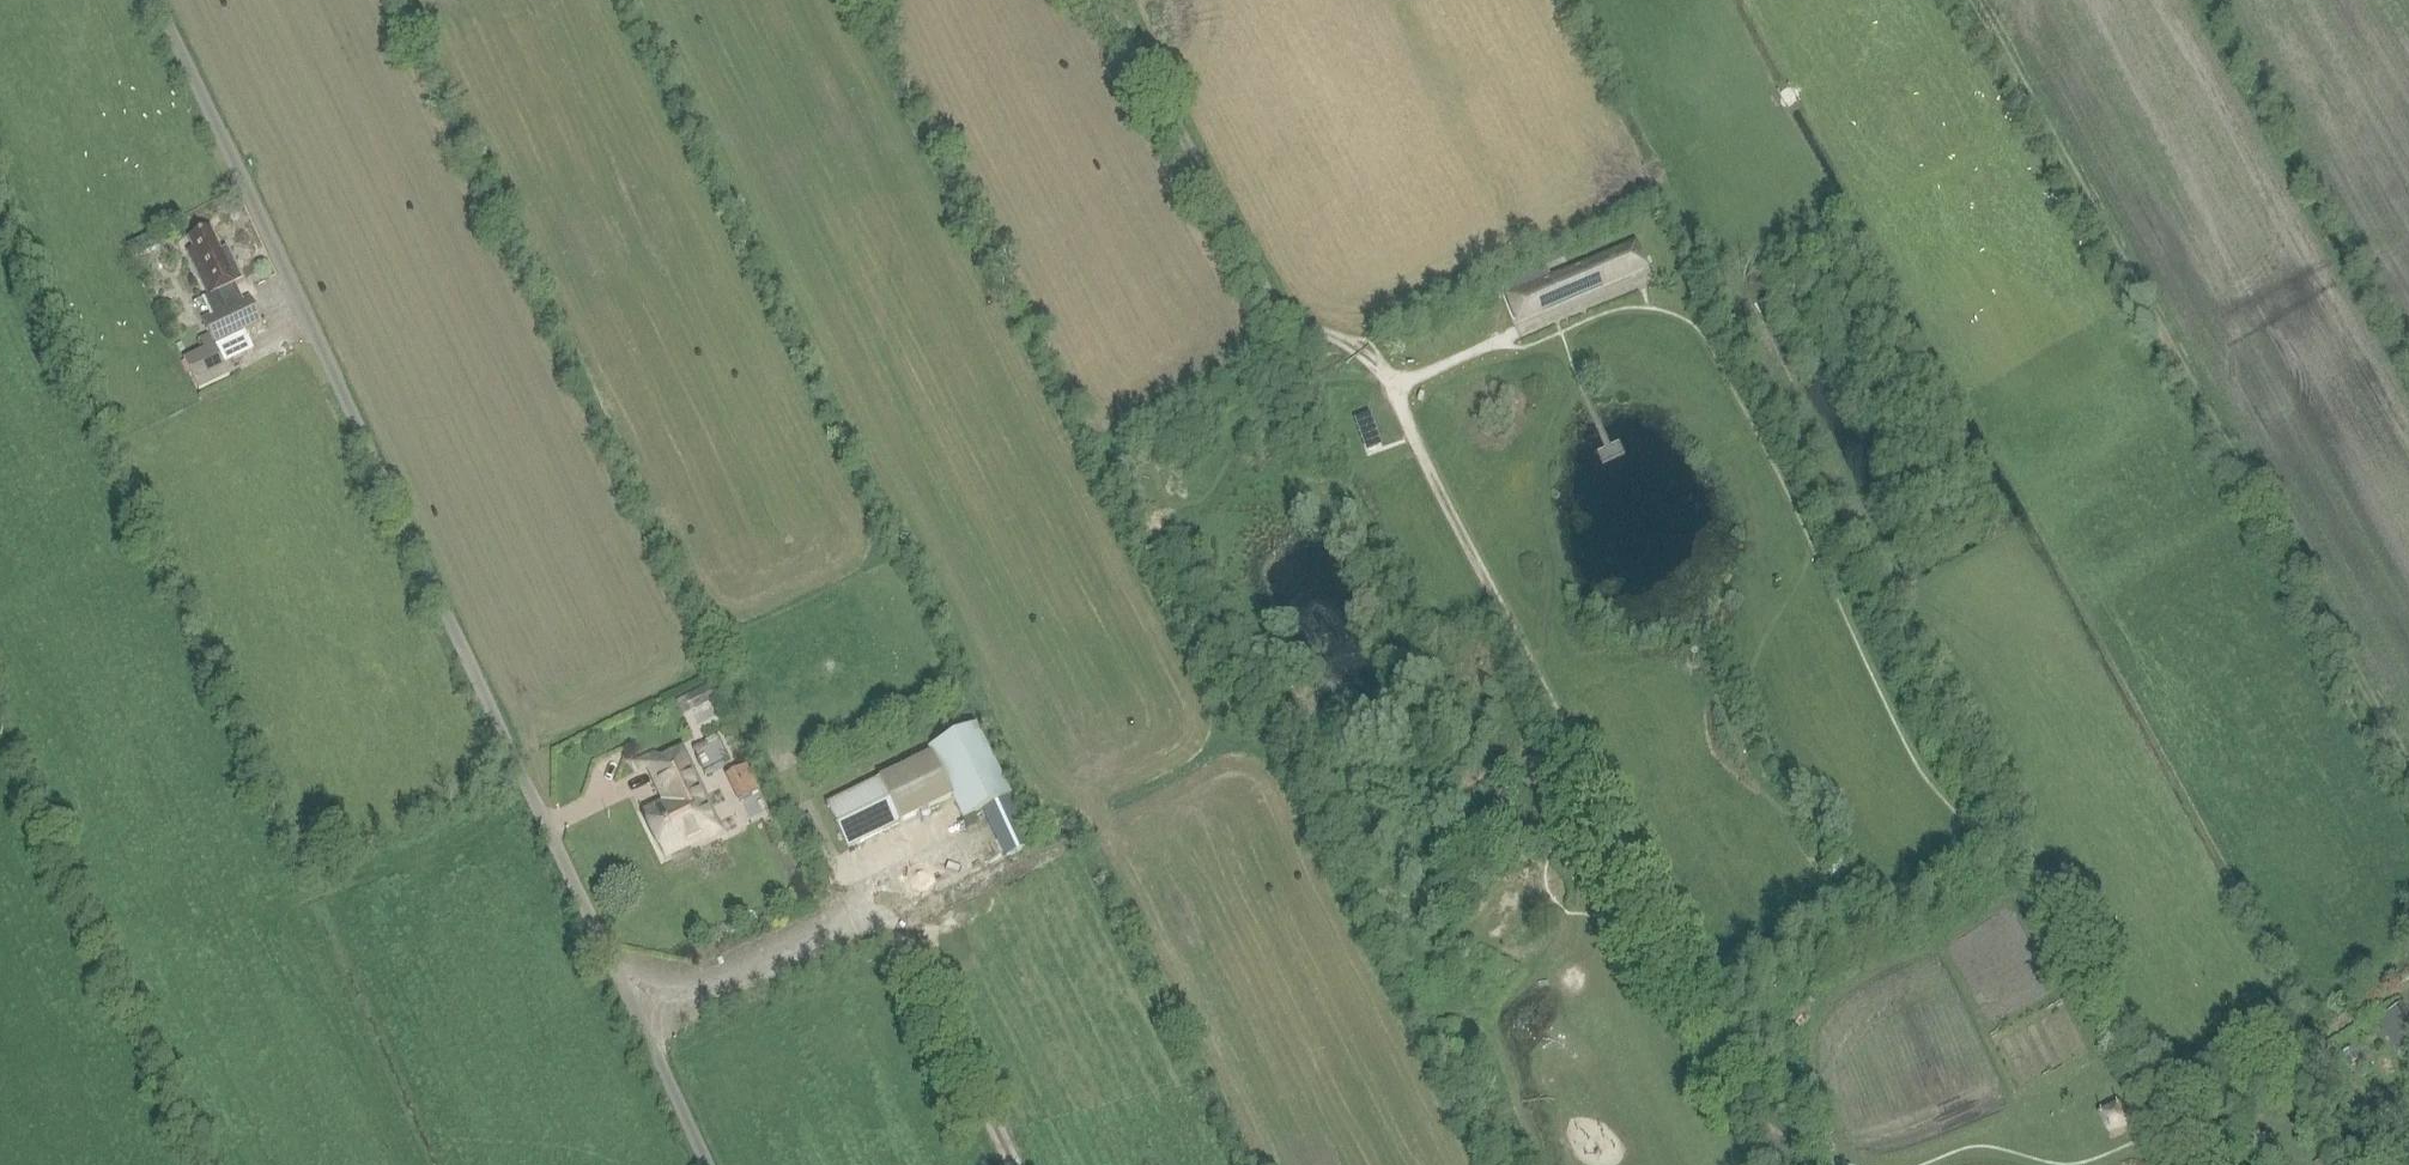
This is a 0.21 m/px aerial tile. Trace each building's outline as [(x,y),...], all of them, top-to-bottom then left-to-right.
[(183,360),(198,390),(228,375),(224,366),(253,351),(244,332),(262,323),(249,297),(242,301),(234,285),(241,281),(225,248),(220,251),(209,228),(187,239),(192,249),(185,252),(207,297),(202,300),(210,316),(201,320),(208,335),(198,340),(203,350),(183,360)] [(1517,319),(1643,267),(1631,237),(1609,246),(1613,254),(1551,280),(1547,271),(1516,284),(1519,293),(1509,297),(1517,319)] [(1368,448),(1378,444),(1368,417),(1357,421),(1368,448)] [(708,684),(682,697),(689,712),(715,700),(708,684)] [(976,726),(926,750),(925,747),(909,755),(912,762),(825,804),(846,849),(950,799),(961,822),(981,812),(993,837),(924,870),(936,894),(1005,861),(1004,858),(1030,845),(1008,799),(1010,798),(976,726)] [(665,804),(646,813),(666,856),(718,831),(680,751),(657,762),(654,754),(637,763),(640,770),(648,767),(665,804)] [(731,772),(744,799),(766,788),(753,762),(731,772)] [(2404,1003),(2382,1017),(2395,1037),(2408,1028),(2408,1011),(2404,1003)] [(2132,1128),(2121,1106),(2098,1117),(2109,1140),(2132,1128)]
